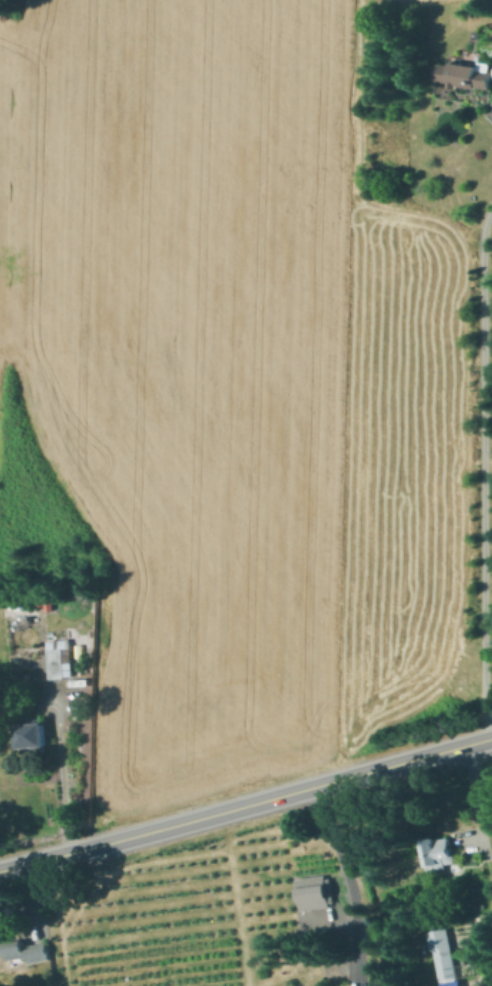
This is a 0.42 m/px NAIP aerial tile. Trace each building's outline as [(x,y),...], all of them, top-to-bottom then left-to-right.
[(454,58),(491,67),(491,77),(489,91),(438,80),(441,64),(452,67),(454,58)] [(73,675),(52,677),(50,641),(71,639),(73,675)] [(47,746),(24,749),(21,725),(44,722),(47,746)] [(446,867),(429,872),(421,841),(448,835),(454,859),(445,861),(446,867)] [(300,880),(327,877),(331,907),(303,910),(300,880)] [(449,929),(458,975),(444,977),(439,949),(434,950),(431,932),(449,929)] [(23,940),(25,946),(47,941),(50,957),(32,961),(31,957),(9,962),(5,944),(23,940)]
